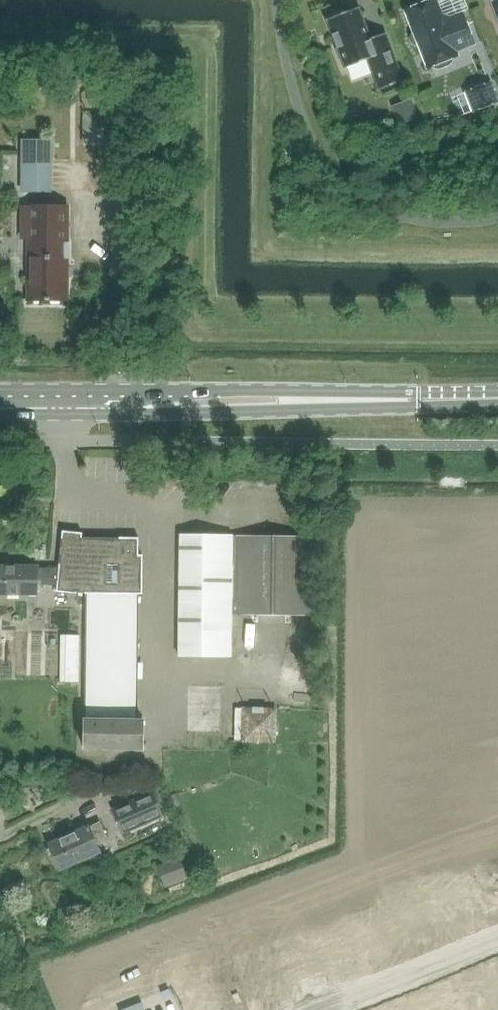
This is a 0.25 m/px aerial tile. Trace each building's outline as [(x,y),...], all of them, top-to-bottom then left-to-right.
[(451,58),(456,55),(455,51),(473,44),(462,14),(449,19),(441,16),(435,0),(434,0),(405,11),(413,32),(410,35),(410,39),(411,43),(414,46),(419,47),(427,67),(432,65),(433,68),(436,69),(440,69),(448,65),(451,63),(452,60),(451,58)] [(357,8),(327,19),(338,48),(335,49),(341,65),(344,64),(345,68),(368,59),(379,90),(402,81),(384,34),(369,39),(357,8)] [(83,112),(83,146),(117,146),(117,112),(83,112)] [(52,192),(52,140),(21,140),(20,192),(52,192)] [(66,300),(67,206),(27,206),(26,300),(66,300)] [(0,567),(0,595),(36,595),(36,585),(56,585),(55,592),(75,594),(76,593),(84,593),(84,594),(86,594),(84,696),(83,696),(83,718),(83,750),(143,751),(144,719),(137,719),(137,696),(138,595),(142,595),(141,556),(138,556),(137,538),(118,537),(118,539),(81,539),(81,534),(61,532),(57,569),(36,569),(36,567),(0,567)] [(308,615),(309,537),(237,536),(235,602),(231,602),(231,535),(179,535),(178,656),(230,657),(230,615),(308,615)] [(247,629),(249,649),(260,648),(258,628),(247,629)] [(79,687),(80,638),(60,638),(59,686),(79,687)] [(203,693),(200,712),(213,714),(215,694),(203,693)] [(275,744),(276,709),(242,708),(235,708),(234,740),(241,740),(240,743),(275,744)] [(150,793),(111,810),(121,834),(161,817),(150,793)] [(94,842),(104,836),(98,823),(88,828),(87,826),(46,845),(57,871),(98,852),(94,842)]
